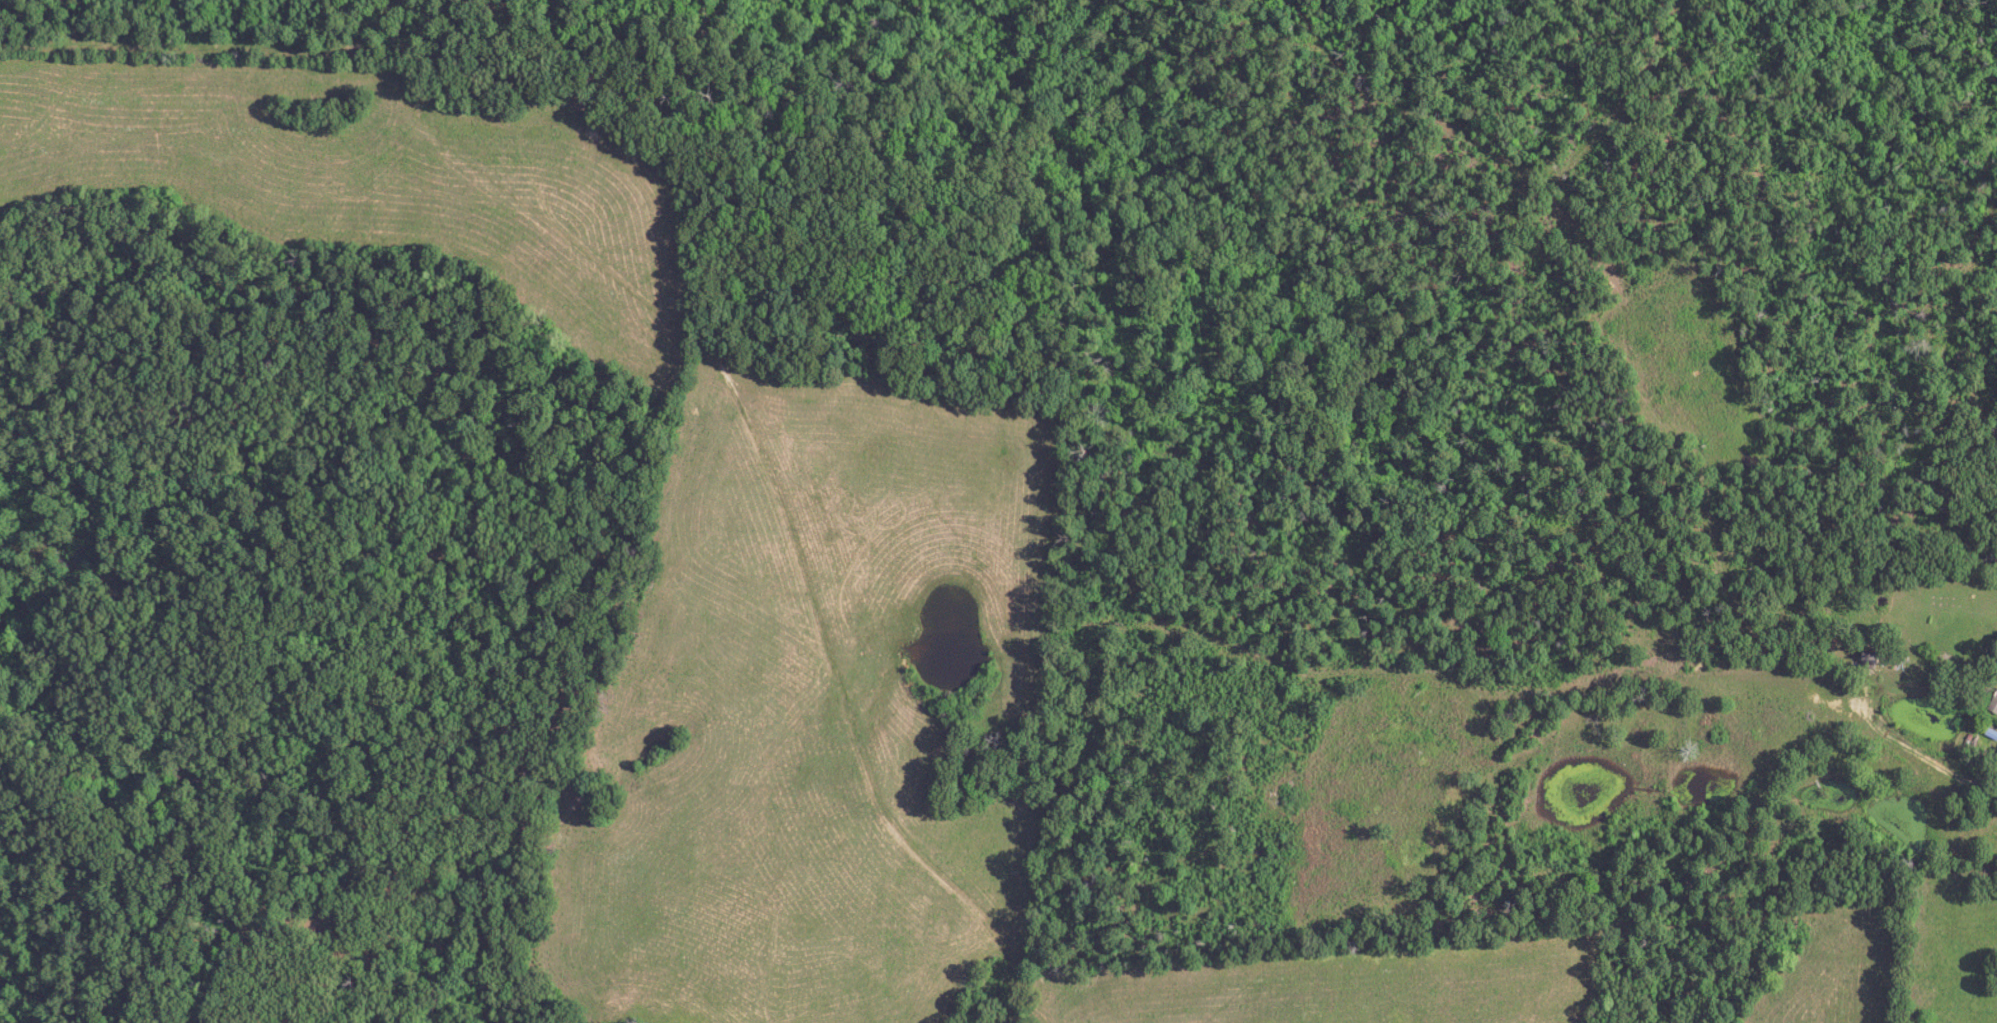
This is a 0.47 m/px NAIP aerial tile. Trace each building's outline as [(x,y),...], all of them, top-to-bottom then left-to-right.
[(1996,715),(1996,690),(1996,689),(1987,710),(1996,715)]
